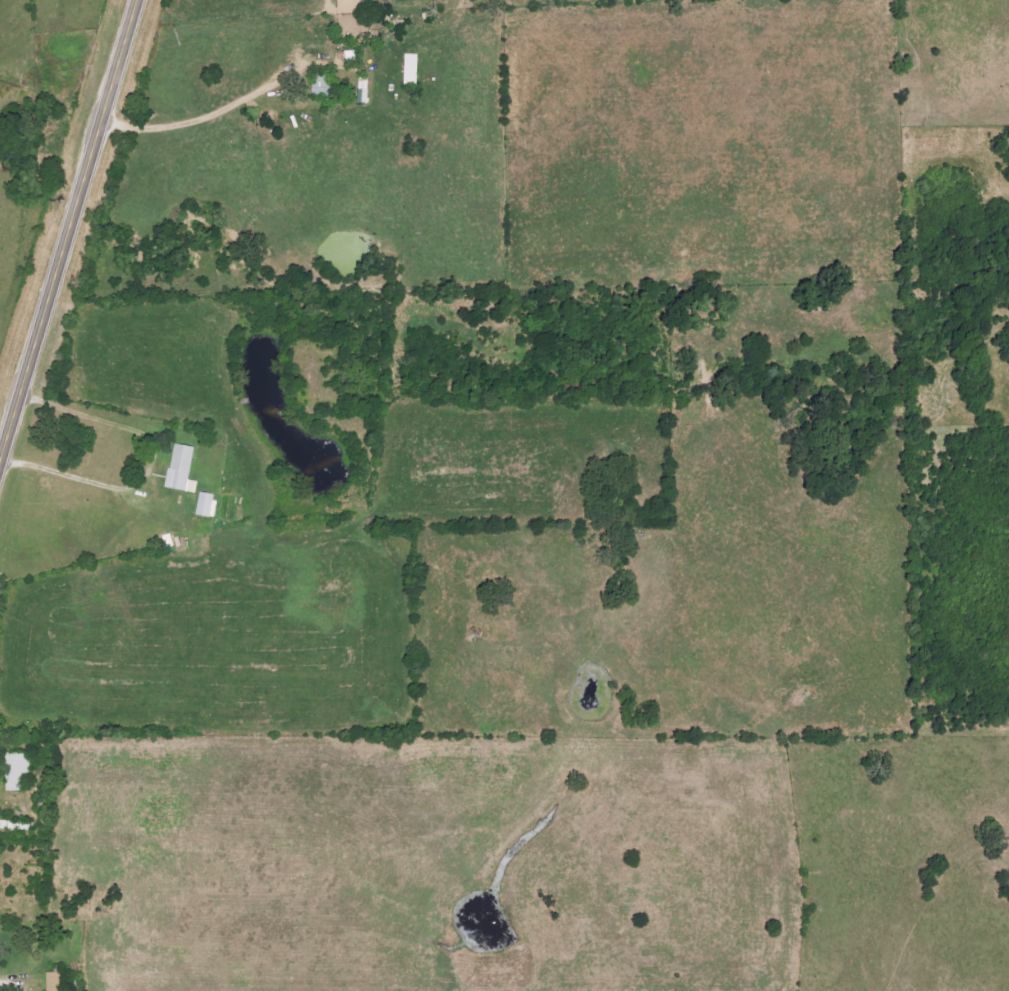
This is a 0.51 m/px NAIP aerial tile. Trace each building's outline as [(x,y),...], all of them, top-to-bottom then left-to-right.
[(416,54),(403,54),(402,85),(415,85),(416,54)] [(335,97),(336,83),(328,83),(329,76),(310,75),(310,96),(335,97)] [(166,489),(195,493),(196,481),(188,480),(192,447),(171,444),(166,489)] [(213,518),(216,494),(198,492),(195,515),(213,518)] [(22,775),(30,774),(30,753),(4,754),(5,792),(23,791),(22,775)] [(61,973),(45,973),(46,990),(61,990),(61,973)]
